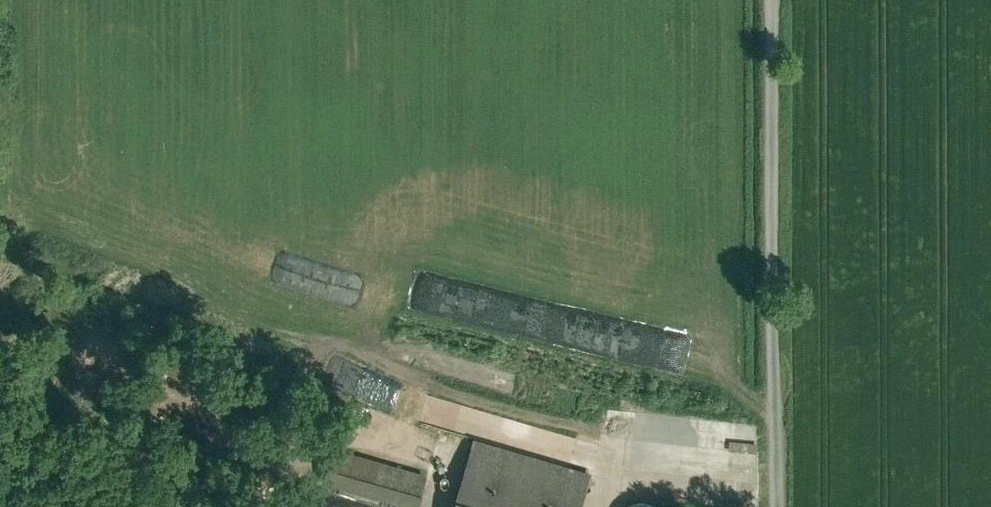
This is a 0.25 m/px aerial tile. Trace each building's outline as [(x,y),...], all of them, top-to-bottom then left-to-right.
[(475,441),(455,506),(580,506),(590,474),(475,441)] [(334,451),(325,481),(414,506),(417,506),(426,478),(334,451)]
